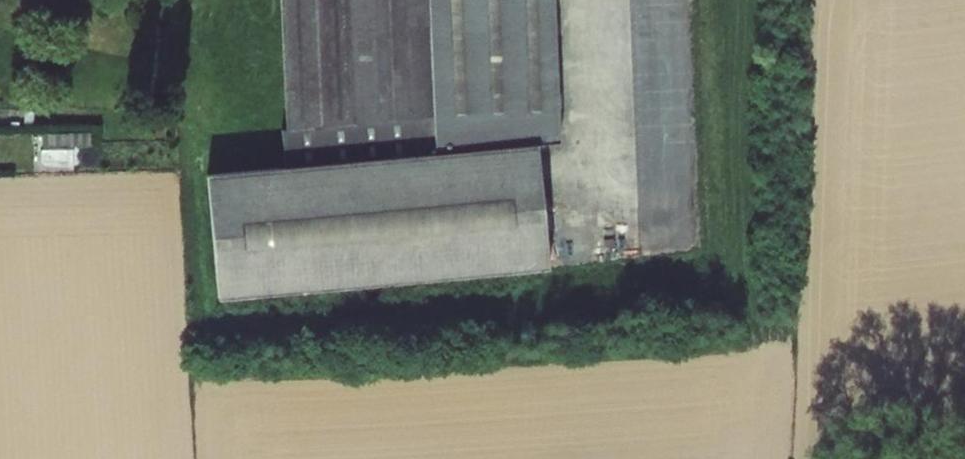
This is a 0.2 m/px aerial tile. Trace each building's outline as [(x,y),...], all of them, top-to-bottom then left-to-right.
[(556,0),(278,0),(269,170),(212,167),(204,316),(372,269),(369,266),(378,257),(361,256),(387,229),(417,221),(421,233),(464,236),(430,245),(444,259),(448,273),(497,275),(496,270),(542,257),(556,0)]
